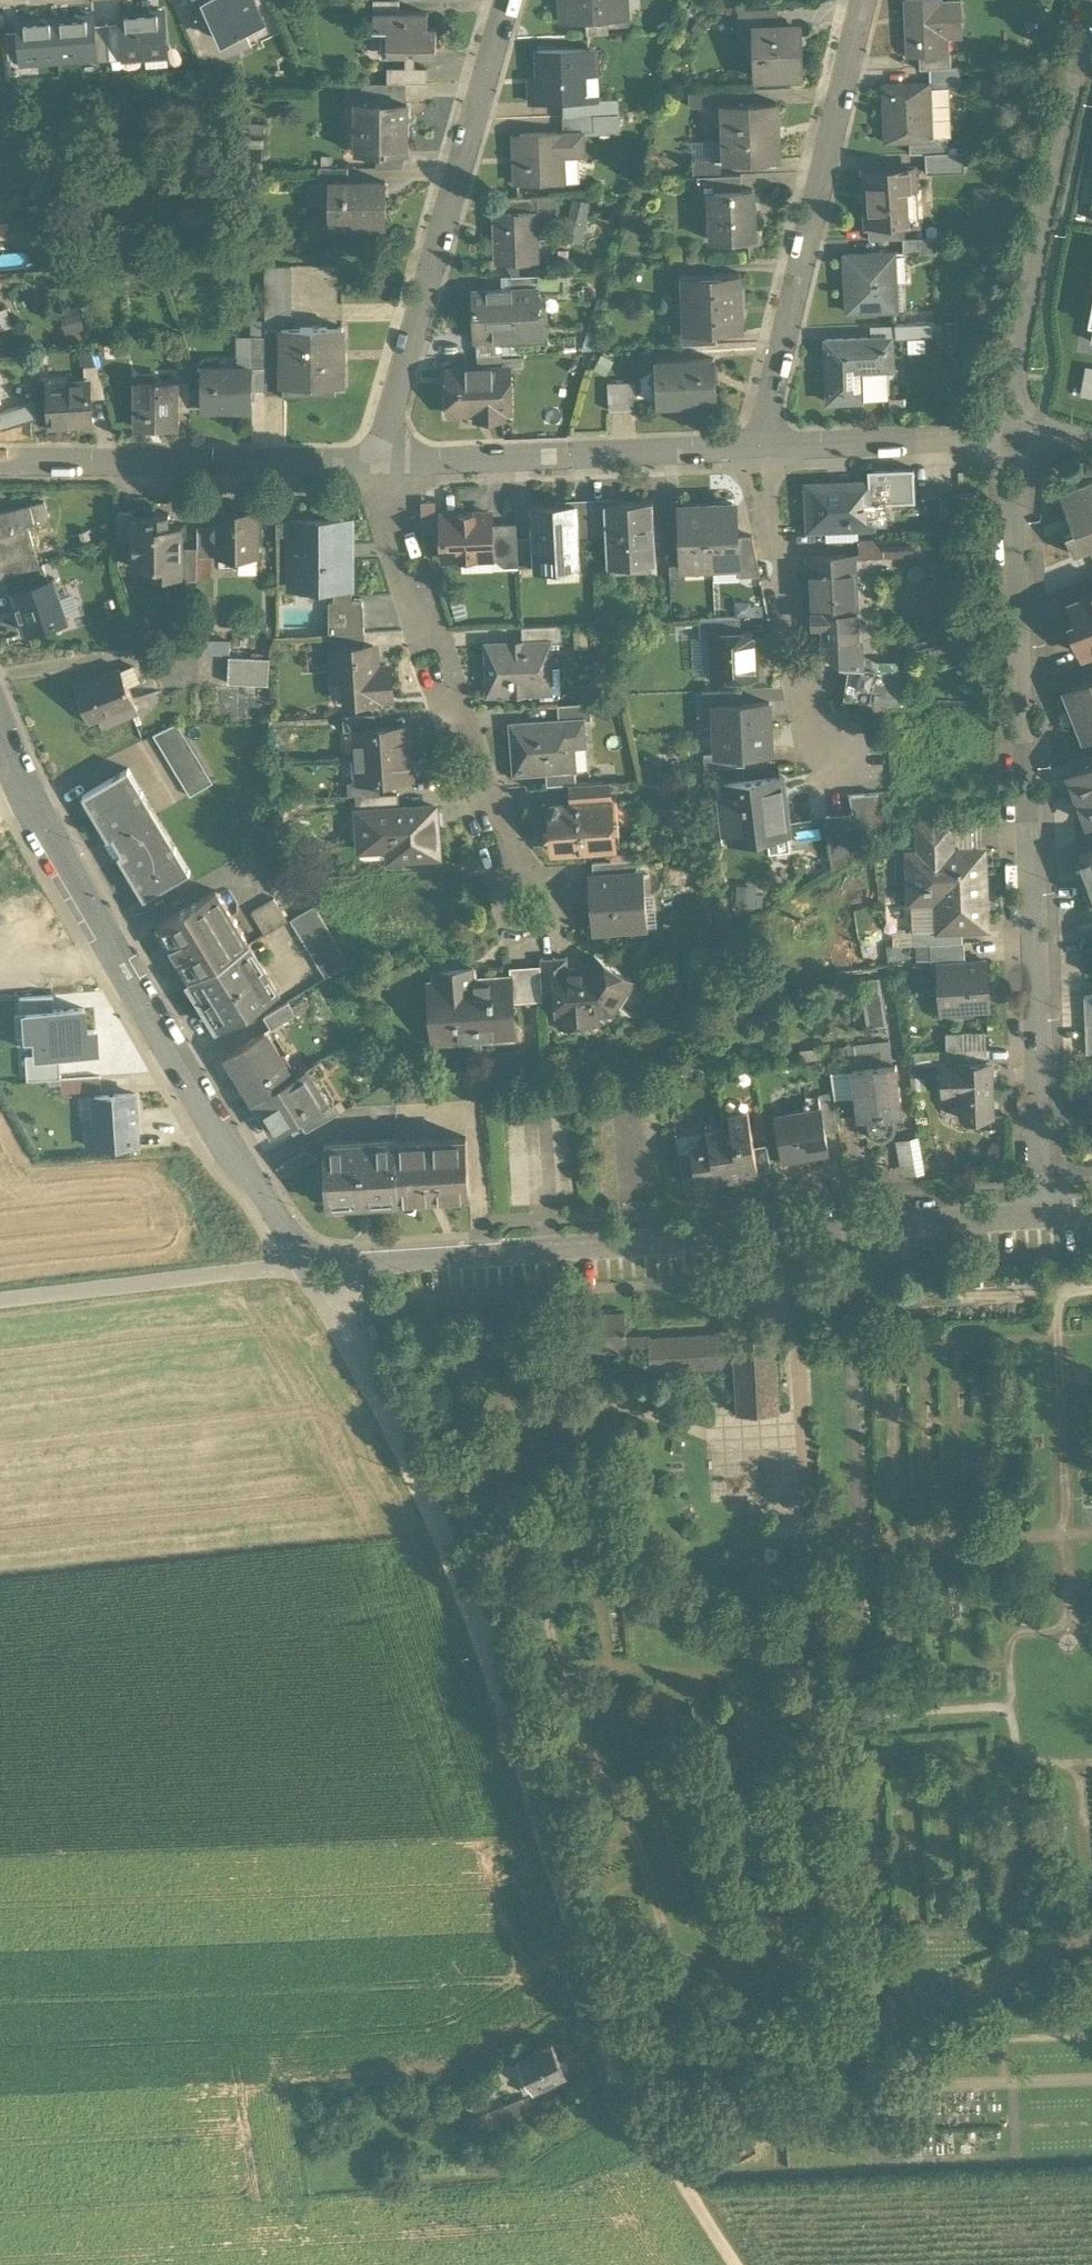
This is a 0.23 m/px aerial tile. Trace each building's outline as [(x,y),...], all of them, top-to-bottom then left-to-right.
[(254,0),(207,0),(203,2),(222,43),(265,23),(254,0)] [(392,0),(374,0),(374,14),(399,14),(399,0),(392,0)] [(561,24),(628,21),(627,0),(560,0),(561,24)] [(909,1),(910,24),(906,24),(908,58),(918,58),(942,57),(942,55),(941,32),(961,32),(960,3),(940,4),(940,0),(932,0),(909,1)] [(164,12),(120,15),(123,59),(167,56),(164,12)] [(18,18),(19,32),(21,59),(21,62),(96,57),(94,26),(93,13),(18,18)] [(773,13),(740,14),(741,32),(755,31),(755,29),(774,29),(773,13)] [(399,14),(374,14),(374,29),(387,29),(387,52),(434,52),(434,29),(426,29),(426,14),(399,14)] [(106,25),(109,61),(123,59),(120,24),(106,25)] [(96,57),(96,62),(109,61),(106,25),(94,26),(96,57)] [(774,29),(755,29),(755,31),(756,61),(766,61),(766,77),(798,76),(797,39),(795,39),(794,28),(774,29)] [(5,33),(8,60),(21,59),(19,32),(5,33)] [(594,50),(537,52),(538,85),(530,86),(531,104),(562,103),(587,102),(587,101),(586,72),(595,71),(594,50)] [(942,57),(918,58),(919,71),(929,71),(950,70),(949,55),(942,55),(942,57)] [(427,69),(386,69),(386,84),(405,85),(427,84),(427,69)] [(950,70),(929,71),(929,86),(929,89),(948,88),(959,88),(958,69),(950,70)] [(386,84),(365,85),(365,98),(405,98),(405,85),(386,84)] [(929,86),(883,88),(886,144),(910,143),(931,142),(931,140),(929,89),(929,86)] [(948,88),(929,89),(931,140),(947,139),(950,139),(948,88)] [(715,93),(688,94),(688,108),(716,107),(715,93)] [(618,99),(587,101),(587,102),(562,103),(563,117),(618,114),(618,99)] [(405,103),(355,103),(355,153),(369,153),(376,154),(401,154),(405,153),(405,103)] [(775,104),(722,107),(723,141),(723,144),(729,144),(730,161),(724,161),(724,163),(778,161),(775,104)] [(618,114),(563,117),(563,133),(583,133),(619,131),(618,114)] [(563,133),(519,135),(520,165),(516,166),(517,185),(560,183),(559,157),(577,157),(578,156),(584,156),(583,133),(563,134),(563,133)] [(947,139),(931,140),(931,142),(910,143),(910,156),(924,155),(947,154),(947,139)] [(723,144),(723,141),(714,141),(715,162),(719,162),(720,164),(724,163),(724,161),(730,161),(729,144),(723,144)] [(401,154),(376,154),(376,169),(401,169),(401,154)] [(947,154),(924,155),(926,175),(964,174),(962,154),(947,154)] [(577,157),(559,157),(560,183),(578,183),(577,157)] [(715,162),(692,163),(693,178),(697,178),(714,177),(720,177),(720,164),(719,162),(715,162)] [(347,169),(319,169),(319,183),(329,183),(329,184),(347,184),(347,169)] [(894,172),(894,169),(863,171),(867,228),(868,228),(887,227),(887,228),(903,228),(907,227),(905,193),(915,192),(913,171),(894,172)] [(714,177),(697,178),(697,196),(709,195),(709,193),(715,193),(714,177)] [(347,184),(329,184),(329,218),(346,218),(346,226),(385,226),(385,199),(381,199),(381,184),(347,184)] [(753,191),(715,193),(717,242),(755,241),(753,191)] [(569,197),(562,237),(581,241),(588,200),(569,197)] [(526,198),(495,200),(495,214),(527,212),(526,198)] [(495,214),(493,214),(495,264),(537,262),(535,212),(527,212),(495,214)] [(903,228),(887,228),(887,227),(868,228),(869,242),(902,241),(904,240),(903,228)] [(904,240),(902,241),(903,256),(935,254),(935,239),(904,240)] [(16,269),(15,240),(0,241),(0,269),(16,269)] [(893,255),(845,257),(847,315),(896,313),(893,255)] [(713,262),(679,263),(679,277),(714,276),(714,275),(713,262)] [(291,267),(264,267),(264,329),(282,329),(282,328),(289,328),(289,310),(291,310),(291,267)] [(714,276),(679,277),(679,279),(689,278),(690,305),(691,305),(742,303),(741,288),(740,288),(739,274),(714,275),(714,276)] [(564,275),(511,277),(512,290),(538,289),(538,291),(542,291),(542,293),(564,293),(564,275)] [(512,290),(471,292),(473,341),(496,340),(495,331),(518,330),(518,336),(540,335),(538,291),(538,289),(512,290)] [(742,303),(691,305),(692,333),(692,334),(716,333),(741,332),(740,317),(742,317),(742,303)] [(934,324),(894,325),(895,340),(934,339),(934,324)] [(289,328),(282,328),(282,329),(281,386),(284,386),(343,386),(342,328),(289,328)] [(282,329),(264,329),(264,369),(264,397),(284,397),(284,386),(281,386),(282,329)] [(716,333),(692,334),(692,333),(683,333),(683,347),(717,346),(716,333)] [(264,338),(249,338),(249,369),(251,369),(264,369),(264,338)] [(887,339),(825,342),(828,403),(861,402),(861,400),(860,371),(887,370),(888,370),(887,339)] [(477,356),(477,369),(502,368),(519,367),(518,354),(477,356)] [(714,359),(658,362),(659,405),(716,403),(714,359)] [(1077,392),(1091,395),(1091,365),(1083,363),(1081,375),(1077,392)] [(104,397),(96,367),(84,368),(85,383),(86,383),(87,394),(90,394),(90,398),(104,397)] [(477,369),(446,370),(448,414),(474,413),(474,420),(504,419),(502,368),(477,369)] [(249,369),(202,369),(202,409),(251,409),(251,396),(251,369),(249,369)] [(251,396),(264,397),(264,369),(251,369),(251,396)] [(887,370),(860,371),(861,400),(888,399),(887,370)] [(85,383),(46,386),(49,427),(92,423),(90,398),(90,394),(87,394),(86,383),(85,383)] [(635,383),(608,384),(609,411),(622,410),(636,409),(635,383)] [(176,384),(136,384),(136,426),(176,426),(176,412),(176,384)] [(189,412),(189,384),(176,384),(176,412),(189,412)] [(0,412),(0,428),(1,430),(27,423),(22,406),(0,412)] [(912,468),(868,469),(869,485),(870,485),(870,503),(914,501),(912,468)] [(971,479),(955,480),(956,490),(972,489),(971,479)] [(1059,494),(1073,532),(1065,535),(1074,556),(1091,549),(1091,551),(1091,481),(1059,494)] [(869,485),(807,488),(809,530),(824,529),(837,529),(837,526),(847,525),(847,528),(848,528),(872,527),(870,503),(870,485),(869,485)] [(43,502),(30,505),(34,522),(47,519),(43,502)] [(653,502),(617,504),(617,506),(604,506),(606,535),(607,566),(656,564),(653,502)] [(727,504),(712,504),(712,505),(708,505),(711,567),(738,566),(736,538),(735,522),(732,523),(731,504),(727,505),(727,504)] [(30,505),(10,511),(14,528),(28,524),(34,522),(30,505)] [(708,505),(679,506),(681,545),(682,569),(684,569),(711,567),(708,505)] [(575,506),(533,508),(534,538),(535,568),(535,570),(578,568),(577,536),(575,508),(575,506)] [(604,506),(590,507),(592,535),(606,535),(604,506)] [(590,507),(575,508),(577,536),(592,535),(590,507)] [(0,513),(0,564),(36,554),(28,524),(14,528),(10,511),(0,513)] [(256,512),(217,512),(217,527),(212,527),(212,538),(217,538),(217,556),(238,557),(256,556),(256,512)] [(132,513),(117,514),(117,539),(131,539),(131,519),(132,518),(132,513)] [(159,514),(159,519),(132,518),(131,519),(131,539),(131,568),(154,568),(154,577),(180,577),(182,577),(182,550),(182,525),(168,525),(168,513),(159,514)] [(491,514),(441,517),(443,561),(493,559),(493,557),(491,526),(491,514)] [(351,521),(290,521),(290,523),(290,537),(290,588),(333,588),(351,588),(351,521)] [(290,523),(276,523),(276,537),(290,537),(290,523)] [(516,525),(491,526),(493,557),(517,556),(516,539),(516,525)] [(837,529),(824,529),(825,542),(849,541),(848,532),(848,528),(847,528),(847,525),(837,526),(837,529)] [(212,538),(212,527),(197,527),(197,550),(197,552),(197,556),(217,556),(217,538),(212,538)] [(858,532),(848,532),(849,541),(859,541),(858,532)] [(751,537),(736,538),(738,566),(738,577),(759,576),(751,537)] [(534,538),(516,539),(517,556),(518,569),(535,568),(534,538)] [(890,540),(859,541),(859,558),(891,557),(890,540)] [(681,545),(668,545),(669,581),(685,580),(684,569),(682,569),(681,545)] [(197,552),(197,550),(182,550),(182,577),(180,577),(180,581),(197,581),(197,556),(197,552)] [(0,564),(0,574),(1,579),(39,566),(36,554),(0,564)] [(853,555),(811,556),(813,615),(824,614),(855,613),(853,555)] [(256,556),(238,557),(238,572),(256,572),(256,556)] [(15,591),(47,581),(43,566),(4,578),(9,593),(15,591)] [(28,634),(67,621),(54,579),(47,581),(15,591),(28,634)] [(351,602),(351,588),(333,588),(333,602),(351,602)] [(1070,602),(1081,632),(1074,635),(1082,654),(1091,651),(1091,594),(1070,602)] [(333,602),(328,603),(328,635),(333,635),(364,633),(362,602),(333,602)] [(855,613),(824,614),(825,650),(826,652),(827,654),(829,657),(832,658),(847,661),(848,663),(848,664),(859,665),(858,613),(855,613)] [(739,618),(700,619),(700,637),(711,637),(711,634),(739,633),(739,618)] [(558,625),(521,627),(522,640),(549,639),(549,641),(559,640),(558,625)] [(739,633),(711,634),(711,637),(713,679),(755,677),(753,632),(739,633)] [(364,633),(333,635),(334,648),(364,647),(364,633)] [(549,639),(522,640),(522,645),(490,646),(487,648),(486,649),(485,652),(486,675),(489,675),(490,696),(551,693),(549,641),(549,639)] [(334,648),(329,649),(331,681),(348,680),(349,697),(368,696),(368,703),(391,701),(389,668),(380,668),(373,661),(372,646),(364,647),(334,648)] [(269,659),(229,657),(228,683),(269,685),(269,659)] [(859,665),(848,664),(843,699),(871,703),(875,668),(859,665)] [(120,666),(76,684),(91,722),(101,718),(105,727),(139,714),(120,666)] [(897,671),(875,668),(871,703),(892,706),(897,671)] [(1065,689),(1075,716),(1078,715),(1087,738),(1091,736),(1091,678),(1065,689)] [(741,691),(701,692),(702,707),(714,706),(714,705),(742,704),(741,691)] [(589,703),(557,705),(558,721),(583,719),(583,721),(591,721),(589,703)] [(742,704),(714,705),(714,706),(715,730),(770,727),(769,703),(742,704)] [(946,707),(917,706),(916,720),(945,722),(946,707)] [(373,715),(343,717),(344,731),(355,730),(374,729),(373,715)] [(558,721),(510,724),(511,746),(515,745),(517,775),(545,773),(566,772),(566,770),(564,747),(585,746),(583,721),(583,719),(558,721)] [(212,782),(178,725),(173,725),(153,735),(189,795),(212,782)] [(374,729),(355,730),(357,756),(409,753),(408,727),(374,729)] [(770,727),(715,730),(716,754),(716,755),(744,753),(771,752),(770,727)] [(585,746),(564,747),(566,770),(574,770),(587,769),(585,746)] [(409,753),(357,756),(359,783),(377,782),(411,780),(409,753)] [(744,753),(716,755),(716,754),(704,754),(705,768),(745,766),(744,753)] [(1070,773),(1089,822),(1091,821),(1091,764),(1070,773)] [(566,772),(545,773),(546,786),(570,785),(575,784),(574,770),(566,770),(566,772)] [(186,874),(124,772),(88,794),(96,808),(92,810),(137,886),(142,883),(149,896),(186,874)] [(782,778),(721,785),(727,843),(769,838),(768,830),(787,828),(782,778)] [(359,783),(347,783),(348,797),(355,796),(378,795),(377,782),(359,783)] [(575,784),(570,785),(571,805),(610,802),(609,782),(575,784)] [(378,795),(355,796),(356,811),(398,809),(397,794),(378,795)] [(877,794),(849,796),(852,815),(859,855),(870,853),(866,828),(882,826),(877,794)] [(571,805),(548,807),(552,853),(619,848),(616,802),(610,802),(571,805)] [(398,809),(356,811),(358,840),(391,838),(392,861),(438,858),(436,829),(434,829),(433,807),(398,809)] [(852,815),(826,818),(831,871),(859,855),(852,815)] [(949,827),(920,828),(921,855),(950,854),(949,827)] [(1078,856),(1091,892),(1091,850),(1078,856)] [(921,855),(909,855),(912,932),(963,930),(985,929),(983,893),(981,893),(979,852),(950,854),(921,855)] [(15,883),(0,857),(0,892),(15,883)] [(634,860),(593,863),(594,878),(635,874),(634,860)] [(594,878),(591,878),(594,924),(616,923),(616,929),(639,928),(635,874),(594,878)] [(217,892),(159,926),(191,979),(248,945),(217,892)] [(273,899),(250,913),(264,936),(287,923),(273,899)] [(314,906),(290,921),(326,979),(349,965),(314,906)] [(963,930),(912,932),(912,945),(930,946),(962,943),(964,943),(963,930)] [(962,943),(930,946),(931,970),(941,969),(941,966),(963,965),(962,943)] [(277,994),(248,945),(191,979),(221,1029),(255,1009),(254,1008),(277,994)] [(567,970),(565,970),(567,985),(554,986),(555,993),(557,1017),(560,1017),(574,1016),(573,1010),(590,1009),(591,1015),(595,1014),(599,1014),(601,1017),(608,1016),(631,983),(593,956),(584,969),(567,970)] [(566,958),(540,960),(540,962),(541,970),(542,994),(555,993),(554,986),(567,985),(565,970),(567,970),(566,958)] [(508,964),(508,972),(541,970),(540,962),(508,964)] [(963,965),(941,966),(941,969),(942,1011),(986,1009),(985,993),(987,993),(986,974),(984,974),(984,965),(963,965)] [(509,979),(473,981),(472,970),(433,973),(437,1027),(474,1024),(476,1041),(515,1038),(512,1004),(510,978),(509,979)] [(508,972),(509,979),(510,978),(512,1004),(543,1002),(542,994),(541,970),(508,972)] [(866,1029),(886,1025),(878,979),(858,982),(866,1029)] [(51,996),(18,999),(20,1015),(22,1015),(52,1013),(51,996)] [(1081,997),(1083,1025),(1091,1025),(1091,996),(1081,997)] [(288,1002),(264,1017),(271,1029),(295,1014),(288,1002)] [(590,1009),(573,1010),(574,1016),(560,1017),(560,1024),(559,1024),(560,1031),(596,1028),(595,1014),(591,1015),(590,1009)] [(83,1011),(52,1013),(22,1015),(24,1042),(33,1042),(34,1057),(58,1055),(96,1053),(95,1031),(85,1031),(83,1011)] [(1083,1025),(1085,1055),(1091,1054),(1091,1025),(1083,1025)] [(293,1078),(265,1032),(226,1056),(254,1101),(293,1078)] [(885,1045),(854,1048),(857,1071),(888,1067),(885,1045)] [(834,1051),(837,1075),(853,1073),(853,1071),(857,1071),(854,1048),(834,1051)] [(938,1067),(940,1066),(940,1065),(986,1063),(985,1057),(985,1049),(937,1052),(938,1067)] [(58,1055),(34,1057),(24,1058),(26,1082),(59,1080),(58,1055)] [(986,1063),(940,1065),(940,1066),(941,1087),(960,1086),(961,1120),(992,1118),(990,1063),(986,1063)] [(293,1078),(254,1101),(275,1136),(306,1116),(332,1101),(333,1100),(312,1066),(293,1078)] [(857,1071),(853,1071),(853,1073),(855,1091),(858,1117),(867,1116),(867,1123),(868,1129),(870,1133),(874,1137),(879,1138),(884,1138),(888,1135),(891,1131),(892,1126),(891,1113),(900,1112),(899,1100),(900,1100),(899,1087),(897,1087),(895,1066),(888,1067),(857,1071)] [(830,1075),(833,1094),(855,1091),(853,1073),(837,1075),(830,1075)] [(99,1079),(61,1081),(62,1094),(100,1092),(99,1079)] [(833,1094),(818,1097),(820,1110),(821,1110),(825,1135),(839,1133),(833,1094)] [(86,1128),(87,1147),(137,1144),(133,1096),(93,1098),(95,1127),(86,1128)] [(807,1112),(775,1118),(783,1161),(828,1154),(825,1135),(821,1110),(820,1110),(818,1097),(805,1099),(807,1112)] [(332,1101),(306,1116),(314,1129),(340,1114),(332,1101)] [(753,1147),(747,1113),(730,1116),(732,1127),(723,1129),(731,1177),(757,1173),(753,1147)] [(731,1177),(723,1129),(703,1132),(698,1139),(699,1147),(691,1148),(691,1150),(696,1176),(696,1179),(717,1176),(718,1179),(731,1177)] [(917,1139),(900,1142),(905,1172),(923,1168),(917,1139)] [(466,1140),(395,1144),(398,1200),(415,1199),(415,1202),(452,1200),(452,1197),(469,1196),(466,1140)] [(395,1143),(323,1147),(327,1207),(359,1205),(359,1202),(367,1202),(368,1204),(398,1203),(395,1144),(395,1143)] [(766,1145),(753,1147),(757,1173),(757,1174),(771,1171),(766,1145)] [(990,1148),(982,1160),(995,1168),(1003,1156),(990,1148)] [(691,1150),(678,1152),(683,1178),(696,1176),(691,1150)] [(570,1352),(626,1349),(626,1339),(624,1315),(569,1318),(570,1352)] [(732,1333),(626,1339),(626,1349),(626,1354),(650,1352),(651,1372),(734,1367),(732,1336),(732,1333)] [(734,1367),(736,1410),(780,1407),(776,1333),(732,1336),(734,1367)] [(640,1397),(663,1397),(662,1386),(640,1386),(640,1397)] [(566,2074),(551,2043),(518,2059),(533,2091),(566,2074)] [(518,2059),(496,2070),(502,2082),(514,2076),(523,2095),(533,2091),(518,2059)] [(521,2100),(497,2110),(503,2125),(506,2124),(526,2115),(527,2114),(521,2100)] [(497,2110),(487,2114),(493,2129),(503,2125),(497,2110)] [(526,2115),(506,2124),(511,2136),(531,2126),(526,2115)]
